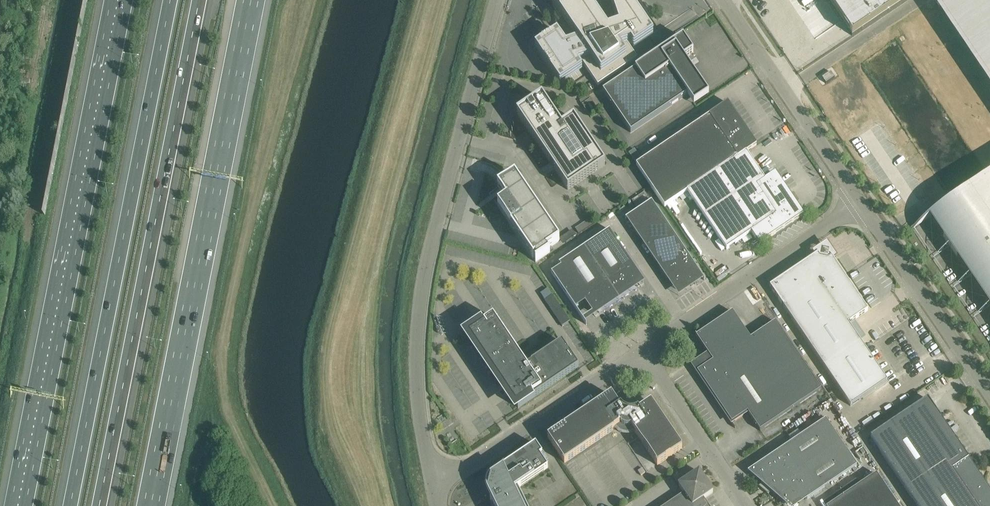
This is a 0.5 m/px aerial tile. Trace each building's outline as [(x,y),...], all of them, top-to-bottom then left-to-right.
[(578,62),(581,60),(598,85),(636,60),(626,46),(631,44),(634,49),(653,36),(629,0),(610,0),(619,26),(608,30),(588,0),(551,0),(578,40),(566,45),(557,31),(535,46),(560,84),(582,69),(578,62)] [(854,35),(905,0),(830,0),(854,35)] [(943,4),(989,75),(989,0),(949,0),(943,4)] [(709,95),(684,58),(693,52),(683,37),(603,91),(631,133),(687,95),(694,105),(709,95)] [(543,99),(518,116),(551,165),(546,168),(549,172),(553,169),(568,190),(605,165),(574,118),(562,126),(543,99)] [(636,165),(650,186),(664,207),(687,192),(746,152),(756,146),(728,103),(709,116),(636,165)] [(765,180),(746,152),(687,192),(727,250),(751,233),(759,245),(799,218),(803,215),(801,211),(775,173),(765,180)] [(550,253),(549,252),(547,250),(559,241),(520,182),(515,175),(502,183),(497,187),(507,200),(498,206),(497,206),(533,259),(535,258),(537,260),(535,261),(536,262),(550,253)] [(937,211),(951,231),(943,236),(957,257),(965,251),(989,289),(989,175),(937,211)] [(645,192),(632,200),(638,210),(651,201),(645,192)] [(701,276),(704,280),(705,280),(651,201),(638,210),(625,219),(626,220),(627,219),(667,279),(668,279),(668,278),(670,277),(680,291),(690,284),(691,286),(695,284),(694,282),(701,276)] [(610,230),(580,250),(613,299),(638,282),(637,281),(641,279),(641,280),(642,280),(609,231),(610,230)] [(560,266),(551,273),(586,325),(587,324),(586,323),(583,319),(580,314),(576,308),(585,302),(589,308),(592,312),(592,313),(613,299),(580,250),(559,264),(560,266)] [(633,259),(646,278),(656,271),(643,253),(633,259)] [(848,324),(868,310),(831,256),(830,256),(831,257),(828,259),(828,258),(828,256),(821,254),(820,257),(818,255),(819,254),(818,253),(770,286),(851,406),(888,381),(848,324)] [(552,295),(544,300),(558,321),(566,315),(552,295)] [(713,361),(697,372),(735,428),(736,428),(732,423),(748,412),(760,431),(821,389),(775,322),(750,339),(749,337),(732,312),(697,336),(696,335),(695,335),(708,354),(713,361)] [(566,315),(558,321),(562,326),(570,321),(566,315)] [(508,393),(518,408),(579,367),(562,342),(532,362),(526,366),(493,317),(484,324),(484,325),(469,335),(503,386),(501,388),(503,391),(506,394),(508,393)] [(622,408),(621,407),(620,407),(611,395),(548,438),(564,463),(616,428),(617,430),(619,431),(621,433),(622,434),(625,434),(629,412),(627,411),(625,410),(623,409),(622,408)] [(917,505),(989,505),(989,492),(968,459),(928,399),(870,437),(917,505)] [(629,412),(625,434),(627,434),(629,434),(631,434),(633,433),(635,432),(657,466),(682,449),(651,403),(639,411),(638,410),(636,411),(635,412),(633,412),(631,412),(629,412)] [(826,419),(748,472),(762,484),(759,486),(763,490),(839,439),(826,419)] [(857,466),(839,439),(763,490),(768,494),(771,492),(785,504),(802,492),(807,499),(857,466)] [(536,446),(536,444),(491,474),(492,475),(493,477),(490,479),(488,483),(488,488),(490,493),(493,499),(490,501),(493,505),(526,505),(518,489),(548,468),(540,456),(542,454),(536,446)] [(703,498),(713,492),(699,471),(679,485),(684,494),(666,505),(709,505),(703,498)] [(876,474),(872,477),(858,486),(829,505),(898,505),(876,474)]
